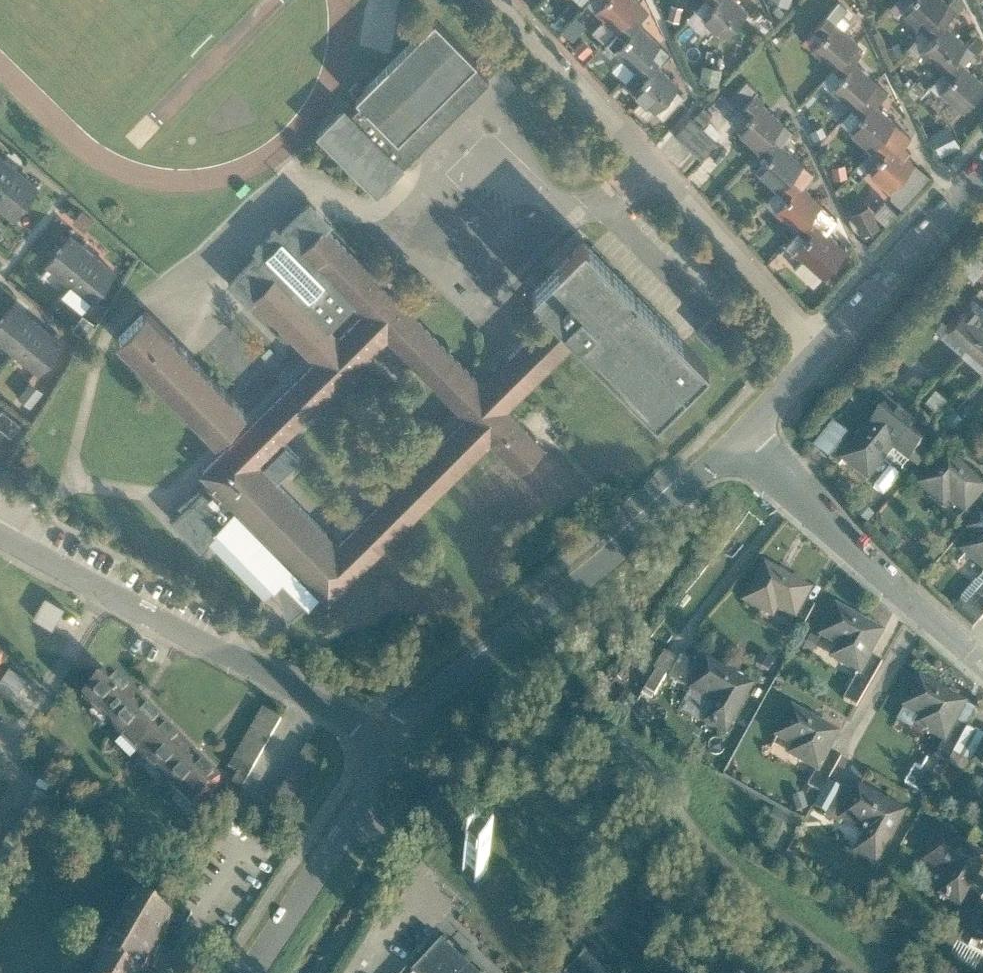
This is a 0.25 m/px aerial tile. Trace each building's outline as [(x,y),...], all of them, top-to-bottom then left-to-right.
[(639,0),(601,0),(595,7),(618,25),(640,1),(639,0)] [(749,4),(744,0),(708,0),(700,11),(723,32),(749,4)] [(946,2),(944,0),(917,0),(906,13),(923,27),(946,2)] [(635,66),(659,40),(637,20),(648,8),(640,1),(618,25),(603,41),(613,49),(635,66)] [(834,69),(857,40),(837,25),(849,10),(839,1),(816,27),(824,33),(811,50),(834,69)] [(945,72),(961,53),(968,45),(946,26),(958,11),(946,2),(923,27),(936,37),(923,53),(945,72)] [(429,17),(314,128),(378,192),(493,77),(429,17)] [(655,108),(679,82),(658,64),(671,49),(659,40),(635,66),(623,81),(655,108)] [(855,107),(877,81),(854,63),(862,53),(857,48),(861,43),(857,40),(834,69),(845,78),(835,90),(855,107)] [(982,93),(982,81),(966,66),(969,61),(961,53),(945,72),(953,78),(941,91),(967,112),(982,93)] [(700,75),(718,79),(721,65),(703,61),(700,75)] [(759,144),(784,119),(761,99),(764,96),(756,89),(759,87),(745,76),(731,94),(751,108),(736,125),(759,144)] [(876,154),(899,125),(876,105),(888,91),(877,81),(855,107),(868,116),(852,133),(876,154)] [(718,136),(690,113),(673,133),(701,156),(718,136)] [(779,186),(802,159),(782,141),(793,126),(784,119),(759,144),(770,154),(757,169),(779,186)] [(906,203),(930,176),(908,158),(912,153),(906,148),(913,138),(899,125),(876,154),(882,158),(870,172),(906,203)] [(15,163),(0,150),(0,180),(15,163)] [(798,226),(821,201),(801,183),(813,168),(802,159),(779,186),(787,193),(777,209),(798,226)] [(0,180),(0,203),(11,213),(37,183),(15,163),(0,180)] [(141,302),(112,332),(223,445),(196,471),(204,478),(175,504),(263,592),(279,574),(306,603),(318,591),(325,598),(489,441),(518,473),(549,444),(511,407),(579,339),(657,413),(709,361),(582,233),(527,288),(543,305),(475,371),(324,223),(330,217),(307,196),(278,226),(274,222),(251,245),(254,248),(224,277),(302,350),(245,407),(141,302)] [(796,246),(823,272),(845,248),(826,232),(839,217),(821,201),(798,226),(807,233),(796,246)] [(869,201),(850,210),(861,232),(880,223),(869,201)] [(44,261),(67,280),(93,251),(69,231),(44,261)] [(93,251),(67,280),(90,300),(116,270),(93,251)] [(982,320),(982,309),(967,295),(941,324),(963,343),(982,320)] [(11,350),(37,319),(10,296),(0,308),(0,340),(11,350)] [(37,319),(11,350),(37,371),(62,340),(37,319)] [(963,343),(982,360),(982,320),(963,343)] [(901,383),(917,395),(928,381),(912,369),(901,383)] [(20,400),(39,400),(39,389),(20,390),(20,400)] [(936,444),(883,402),(836,460),(865,483),(890,451),(906,464),(914,455),(923,462),(936,444)] [(944,452),(913,487),(941,509),(948,502),(963,515),(982,491),(982,484),(944,452)] [(978,515),(965,530),(971,535),(957,552),(982,574),(982,520),(978,515)] [(810,589),(760,563),(738,603),(770,619),(774,612),(791,621),(803,601),(810,589)] [(978,580),(982,584),(963,605),(958,601),(950,611),(972,629),(982,617),(982,574),(978,580)] [(63,606),(43,594),(32,613),(51,625),(63,606)] [(814,606),(803,601),(791,621),(790,624),(801,629),(814,606)] [(882,631),(832,604),(815,636),(834,646),(827,659),(855,675),(857,676),(868,656),(882,631)] [(881,662),(868,656),(857,676),(855,675),(841,700),(856,708),(881,662)] [(751,686),(703,659),(685,691),(711,705),(700,726),(723,737),(751,686)] [(654,670),(642,690),(652,696),(664,677),(654,670)] [(163,730),(105,672),(77,699),(135,757),(163,730)] [(7,673),(0,684),(0,696),(14,705),(26,686),(7,673)] [(966,703),(916,676),(898,708),(916,719),(912,727),(940,742),(943,744),(955,723),(966,703)] [(837,733),(788,706),(770,738),(788,748),(783,756),(813,772),(816,774),(828,750),(837,733)] [(232,783),(241,788),(280,720),(261,709),(228,768),(237,774),(232,783)] [(964,728),(955,723),(943,744),(940,742),(932,756),(946,763),(950,755),(964,728)] [(982,737),(964,728),(950,755),(967,765),(982,737)] [(219,787),(163,730),(135,757),(191,814),(219,787)] [(982,737),(967,765),(982,773),(982,735),(982,737)] [(291,816),(324,756),(305,746),(271,806),(291,816)] [(841,757),(828,750),(816,774),(813,772),(805,786),(819,794),(825,783),(841,757)] [(835,820),(849,795),(825,783),(819,794),(811,808),(835,820)] [(904,813),(855,786),(849,795),(835,820),(861,834),(850,854),(874,867),(904,813)] [(937,830),(920,862),(946,876),(934,897),(955,908),(958,910),(969,888),(982,862),(982,855),(937,830)] [(474,855),(458,874),(477,891),(494,872),(474,855)] [(982,895),(969,888),(958,910),(955,908),(950,917),(966,926),(974,912),(982,895)] [(109,972),(143,972),(166,932),(127,908),(94,964),(100,967),(109,972)] [(974,912),(966,926),(955,944),(965,950),(982,917),(974,912)] [(965,950),(980,957),(982,954),(982,955),(982,917),(965,950)] [(414,972),(471,972),(440,945),(414,972)]
